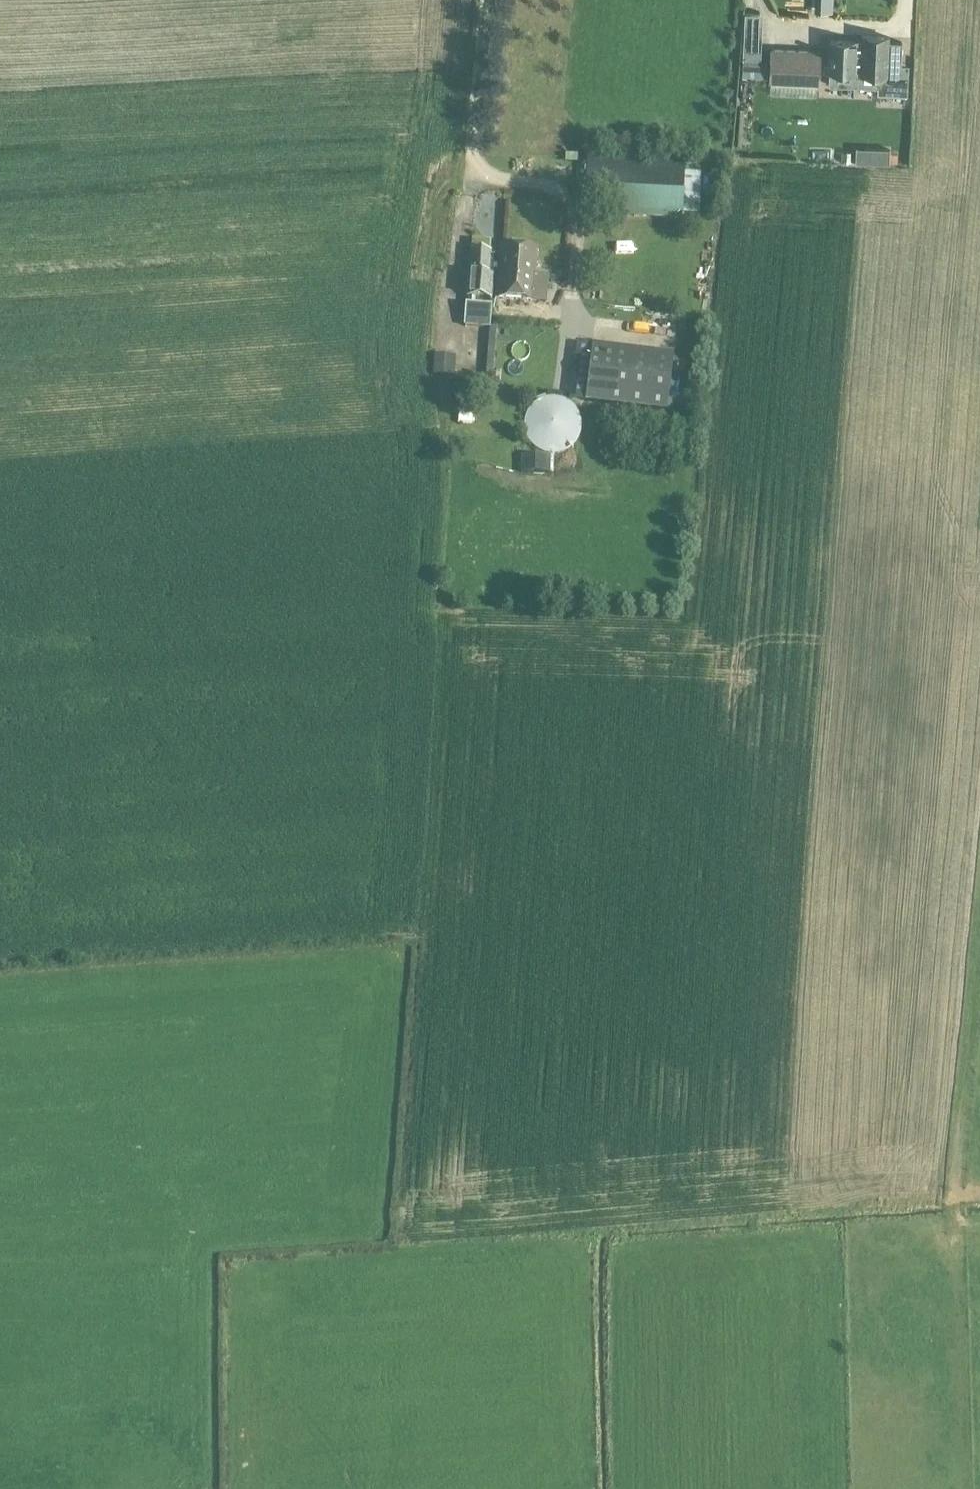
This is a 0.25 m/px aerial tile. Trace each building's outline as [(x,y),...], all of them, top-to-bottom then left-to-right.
[(752,48),(753,23),(743,23),(743,47),(752,48)] [(855,43),(830,42),(829,72),(856,74),(878,75),(877,94),(907,95),(908,65),(901,64),(902,42),(889,42),(889,37),(862,36),(861,44),(855,43)] [(821,51),(770,49),(769,84),(770,84),(770,95),(818,97),(818,85),(820,85),(821,51)] [(742,76),(764,77),(765,57),(743,56),(742,76)] [(853,141),(870,140),(869,126),(853,126),(853,141)] [(892,151),(858,151),(858,163),(892,163),(892,151)] [(686,173),(585,166),(582,210),(683,216),(686,173)] [(491,298),(492,298),(493,277),(499,278),(500,258),(491,257),(491,253),(490,253),(490,243),(473,242),(472,252),(471,252),(468,297),(479,297),(479,306),(465,305),(464,328),(490,329),(491,306),(490,306),(491,298)] [(500,258),(499,278),(498,299),(535,301),(535,295),(547,296),(548,277),(536,277),(537,250),(500,248),(500,258)] [(672,354),(591,346),(586,402),(666,410),(672,354)] [(450,350),(432,350),(431,374),(449,375),(450,350)] [(519,452),(519,467),(548,468),(548,452),(561,452),(562,404),(552,404),(552,394),(529,393),(528,452),(519,452)]
